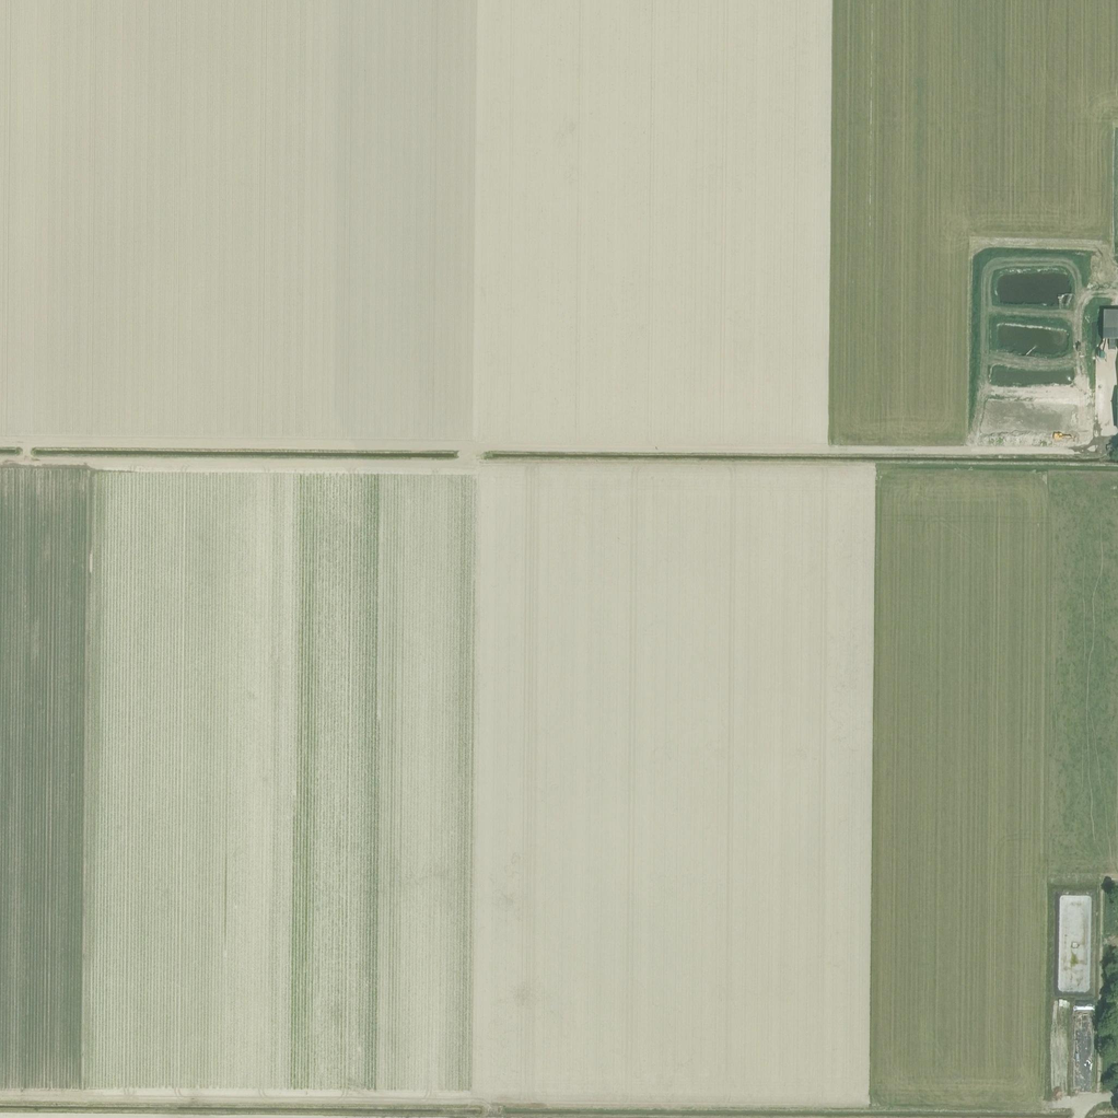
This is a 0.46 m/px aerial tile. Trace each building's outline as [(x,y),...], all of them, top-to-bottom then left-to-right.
[(1103,314),(1103,343),(1117,343),(1117,314),(1103,314)]
